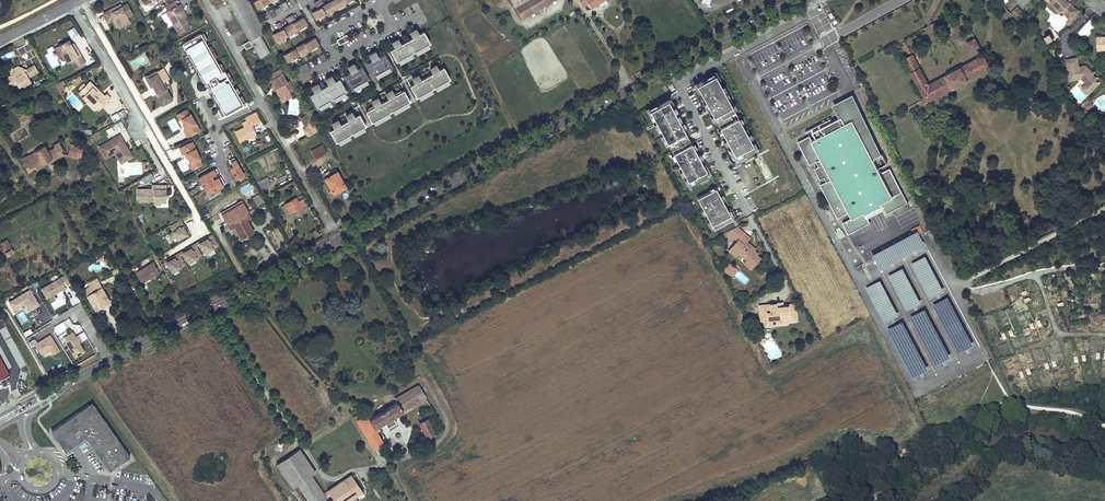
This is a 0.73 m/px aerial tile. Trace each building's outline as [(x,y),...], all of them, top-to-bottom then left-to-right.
[(256,53),(260,60),(270,54),(260,35),(266,32),(248,0),(227,0),(250,41),(243,44),(246,50),(253,46),(256,53)] [(253,1),(257,9),(268,3),(273,0),(255,0),(253,1)] [(312,12),(316,20),(325,15),(335,9),(345,3),(351,0),(334,0),(331,2),(324,5),(321,0),(318,0),(317,1),(313,3),(317,9),(312,12)] [(515,7),(521,18),(534,11),(528,0),(515,7)] [(554,0),(528,0),(534,11),(554,0)] [(585,7),(589,4),(592,8),(603,0),(575,0),(581,9),(585,7)] [(1059,14),(1060,12),(1069,20),(1077,11),(1068,3),(1067,4),(1063,0),(1044,0),(1047,3),(1045,5),(1054,14),(1059,14)] [(133,17),(127,5),(123,8),(112,14),(111,11),(103,15),(108,24),(113,22),(117,29),(119,27),(124,25),(123,23),(129,21),(128,19),(133,17)] [(112,14),(123,8),(121,5),(111,11),(112,14)] [(185,18),(181,12),(183,11),(180,5),(166,13),(178,34),(190,28),(185,18)] [(1011,13),(1017,19),(1023,12),(1017,6),(1011,13)] [(282,29),(279,22),(275,24),(279,31),(272,34),(276,41),(286,36),(296,30),(307,25),(303,17),(296,21),(292,14),(289,16),(285,18),(289,25),(282,29)] [(120,29),(131,24),(129,21),(123,23),(124,25),(119,27),(120,29)] [(71,38),(78,34),(74,27),(67,30),(71,38)] [(398,39),(391,42),(395,48),(390,50),(396,62),(398,60),(411,53),(415,51),(428,44),(430,43),(424,31),(419,34),(416,29),(410,32),(413,38),(401,44),(398,39)] [(222,72),(200,34),(182,45),(204,83),(205,82),(225,116),(244,106),(224,71),(222,72)] [(349,39),(346,35),(337,40),(339,45),(349,39)] [(294,49),(283,55),(287,62),(298,56),(308,51),(318,45),(314,38),(304,43),(294,49)] [(970,50),(974,48),(978,46),(975,38),(966,42),(970,50)] [(904,58),(906,58),(901,47),(905,44),(904,41),(897,45),(904,58)] [(85,64),(80,55),(76,55),(70,45),(68,42),(57,48),(65,62),(67,65),(71,62),(75,69),(85,64)] [(80,55),(74,44),(70,45),(76,55),(80,55)] [(416,54),(429,47),(428,44),(415,51),(416,54)] [(65,62),(57,48),(54,50),(61,61),(65,62)] [(391,66),(390,65),(384,54),(378,57),(375,51),(369,55),(372,61),(367,63),(374,76),(375,75),(391,66)] [(400,63),(412,56),(411,53),(398,60),(400,63)] [(911,72),(919,68),(912,55),(906,58),(904,58),(911,72)] [(911,72),(918,85),(925,98),(927,101),(953,87),(990,67),(984,55),(928,85),(919,68),(911,72)] [(1066,60),(1070,79),(1082,76),(1089,83),(1084,89),(1089,93),(1098,83),(1095,80),(1096,78),(1092,74),(1088,71),(1089,69),(1086,66),(1079,67),(1077,58),(1066,60)] [(368,79),(361,66),(354,70),(354,69),(355,68),(355,66),(354,65),(353,63),(347,67),(350,73),(344,76),(351,89),(366,80),(368,79)] [(37,70),(33,64),(27,68),(26,70),(23,69),(23,67),(17,65),(14,67),(13,74),(9,76),(8,78),(11,83),(13,84),(16,82),(18,85),(22,83),(23,84),(31,80),(28,76),(37,70)] [(448,80),(450,78),(443,67),(439,70),(436,65),(430,68),(432,73),(421,80),(418,75),(411,78),(414,83),(410,86),(416,97),(418,96),(431,89),(435,87),(448,80)] [(376,78),(390,70),(389,67),(375,75),(376,78)] [(170,80),(164,69),(156,73),(157,74),(148,79),(153,87),(158,95),(162,103),(171,97),(163,84),(170,80)] [(287,83),(281,70),(268,77),(273,86),(274,85),(275,88),(274,89),(279,98),(289,92),(285,84),(287,83)] [(147,77),(144,78),(151,89),(153,87),(148,79),(157,74),(156,73),(156,72),(147,77)] [(714,75),(696,85),(737,160),(755,150),(714,75)] [(344,93),(346,91),(339,79),(332,83),(331,81),(332,80),(333,79),(332,78),(331,76),(325,79),(328,85),(320,89),(317,84),(311,87),(312,89),(313,90),(315,90),(316,92),(309,96),(316,108),(344,93)] [(1082,76),(1070,79),(1070,81),(1082,78),(1086,83),(1082,87),(1084,89),(1089,83),(1082,76)] [(60,91),(66,88),(62,80),(56,83),(60,91)] [(355,90),(368,82),(366,80),(353,87),(355,90)] [(436,90),(449,82),(448,80),(435,87),(436,90)] [(287,83),(285,84),(289,92),(293,90),(289,82),(287,83)] [(105,98),(89,83),(80,92),(84,96),(82,98),(87,103),(89,101),(98,108),(101,111),(112,100),(107,96),(105,98)] [(407,102),(409,101),(403,90),(395,95),(391,89),(387,92),(385,93),(388,99),(380,103),(377,97),(371,101),(374,107),(365,112),(371,122),(373,121),(388,113),(392,111),(407,102)] [(420,99),(433,92),(431,89),(418,96),(420,99)] [(292,97),(289,92),(279,98),(282,102),(292,97)] [(320,109),(345,95),(344,93),(318,107),(320,109)] [(164,105),(173,100),(171,97),(162,103),(158,95),(155,96),(161,107),(164,105)] [(843,99),(831,105),(832,107),(836,112),(840,117),(842,116),(841,114),(849,110),(855,107),(861,120),(863,120),(869,132),(868,132),(879,154),(881,153),(858,108),(851,95),(843,99)] [(667,100),(649,110),(690,185),(708,175),(667,100)] [(1084,106),(1092,109),(1094,104),(1090,100),(1084,106)] [(98,108),(89,101),(87,103),(85,105),(94,113),(98,108)] [(394,113),(409,105),(407,102),(392,111),(394,113)] [(887,162),(882,153),(881,153),(879,154),(868,132),(869,132),(863,120),(861,120),(855,107),(849,110),(841,114),(842,116),(840,117),(821,127),(813,131),(816,138),(812,140),(810,135),(798,142),(810,164),(817,161),(819,166),(815,168),(821,178),(825,176),(827,181),(821,184),(838,218),(848,212),(849,212),(852,218),(843,223),(849,233),(870,222),(865,214),(882,205),(887,213),(908,202),(890,168),(881,172),(878,167),(887,162)] [(189,115),(186,109),(178,114),(181,119),(184,125),(186,130),(185,130),(183,131),(187,138),(200,131),(190,114),(189,115)] [(35,121),(29,111),(25,114),(29,120),(31,123),(35,121)] [(245,129),(236,133),(240,144),(248,140),(247,139),(255,134),(252,127),(260,123),(255,112),(244,117),(247,123),(243,125),(245,129)] [(363,127),(365,126),(359,114),(354,117),(351,112),(345,115),(348,120),(340,125),(337,120),(331,123),(334,128),(329,131),(335,142),(337,141),(348,135),(352,133),(363,127)] [(306,128),(316,123),(311,113),(305,116),(307,119),(303,121),(306,128)] [(374,124),(390,116),(388,113),(373,121),(374,124)] [(29,120),(25,114),(18,118),(21,124),(29,120)] [(320,130),(316,123),(306,128),(304,129),(308,136),(320,130)] [(353,136),(364,130),(363,127),(352,133),(353,136)] [(339,144),(350,138),(348,135),(337,141),(339,144)] [(131,154),(120,136),(100,148),(106,159),(116,154),(120,161),(131,154)] [(200,160),(192,142),(178,149),(182,156),(184,155),(186,154),(187,158),(190,164),(193,170),(201,166),(199,160),(200,160)] [(34,153),(31,155),(27,157),(27,156),(22,159),(24,163),(23,164),(27,172),(34,168),(36,171),(63,155),(61,152),(63,150),(58,143),(53,146),(54,148),(48,151),(45,146),(33,152),(34,153)] [(67,156),(72,157),(76,158),(79,147),(70,145),(67,156)] [(311,151),(313,155),(315,159),(326,153),(322,145),(311,151)] [(122,164),(133,158),(131,154),(120,161),(122,164)] [(244,176),(235,161),(231,163),(234,167),(231,169),(237,180),(244,176)] [(324,174),(324,175),(325,176),(324,177),(331,190),(332,192),(340,188),(341,190),(346,188),(336,170),(330,173),(329,171),(324,174)] [(214,171),(198,180),(207,195),(223,186),(218,179),(216,180),(213,177),(216,175),(214,171)] [(273,186),(269,179),(260,183),(264,191),(273,186)] [(153,192),(138,192),(138,204),(155,204),(155,207),(161,207),(161,205),(166,205),(166,201),(166,198),(166,188),(153,188),(153,192)] [(331,197),(341,191),(341,190),(340,188),(332,192),(331,190),(329,191),(331,197)] [(715,188),(697,198),(714,229),(732,219),(715,188)] [(296,210),(297,211),(306,207),(303,200),(298,202),(296,198),(281,206),(286,216),(296,210)] [(222,216),(244,204),(243,202),(221,213),(222,216)] [(243,215),(249,212),(244,204),(222,216),(227,225),(232,222),(233,224),(245,218),(243,215)] [(252,218),(249,212),(243,215),(245,218),(233,224),(232,222),(227,225),(228,224),(235,238),(237,237),(239,235),(241,239),(254,233),(247,220),(252,218)] [(184,228),(181,222),(170,228),(173,234),(169,237),(172,242),(177,239),(178,242),(188,236),(187,234),(185,230),(186,230),(185,227),(184,228)] [(725,233),(737,241),(743,232),(736,227),(730,230),(725,233)] [(737,241),(734,244),(737,246),(734,251),(739,254),(746,260),(744,263),(752,268),(760,257),(757,254),(758,253),(755,250),(753,253),(749,250),(751,248),(745,243),(746,241),(749,236),(743,232),(737,241)] [(219,247),(213,236),(207,240),(205,242),(204,240),(198,244),(200,247),(206,256),(212,253),(211,251),(219,247)] [(10,249),(5,241),(0,244),(5,252),(10,249)] [(756,248),(746,241),(745,243),(751,248),(749,250),(753,253),(755,250),(756,248)] [(737,246),(734,244),(729,251),(737,256),(739,254),(734,251),(737,246)] [(197,248),(195,245),(188,250),(189,251),(186,253),(183,255),(184,256),(189,265),(202,257),(197,248)] [(181,258),(179,255),(172,259),(173,261),(167,264),(173,274),(186,266),(181,258)] [(146,281),(159,273),(153,262),(141,270),(146,281)] [(737,270),(730,265),(726,272),(733,277),(737,270)] [(142,283),(146,281),(141,270),(136,272),(142,283)] [(66,275),(42,290),(48,299),(63,290),(66,288),(65,286),(70,283),(66,275)] [(87,282),(90,287),(97,283),(95,278),(87,282)] [(96,311),(102,307),(109,303),(97,283),(90,287),(84,291),(96,311)] [(32,284),(28,286),(30,290),(17,297),(22,306),(26,303),(30,311),(39,305),(33,295),(32,296),(31,294),(36,291),(34,288),(32,284)] [(774,304),(758,305),(759,320),(764,320),(767,319),(767,322),(773,321),(773,319),(779,319),(778,320),(778,322),(779,322),(780,323),(782,324),(786,324),(788,321),(795,320),(794,304),(781,305),(781,307),(774,308),(774,304)] [(72,333),(63,338),(75,357),(85,352),(79,343),(83,341),(79,334),(76,337),(74,334),(73,335),(72,333)] [(763,333),(758,336),(762,343),(767,340),(763,333)] [(60,351),(51,335),(38,343),(35,339),(29,343),(31,347),(36,345),(42,355),(51,350),(54,355),(60,351)] [(9,374),(7,370),(0,358),(0,379),(9,374)] [(384,421),(386,424),(388,427),(394,423),(391,417),(408,407),(416,402),(417,405),(426,400),(417,386),(394,400),(397,405),(369,421),(367,416),(357,422),(373,450),(383,445),(376,433),(379,432),(379,429),(377,426),(384,421)] [(130,456),(92,402),(51,431),(66,451),(83,439),(83,437),(88,437),(88,440),(109,471),(130,456)] [(418,423),(422,431),(427,439),(434,435),(426,419),(418,423)] [(288,456),(277,464),(293,487),(298,484),(309,500),(322,500),(326,498),(311,475),(315,473),(299,449),(288,456)] [(360,487),(357,484),(351,475),(328,490),(335,500),(348,500),(359,493),(362,491),(360,487)]
